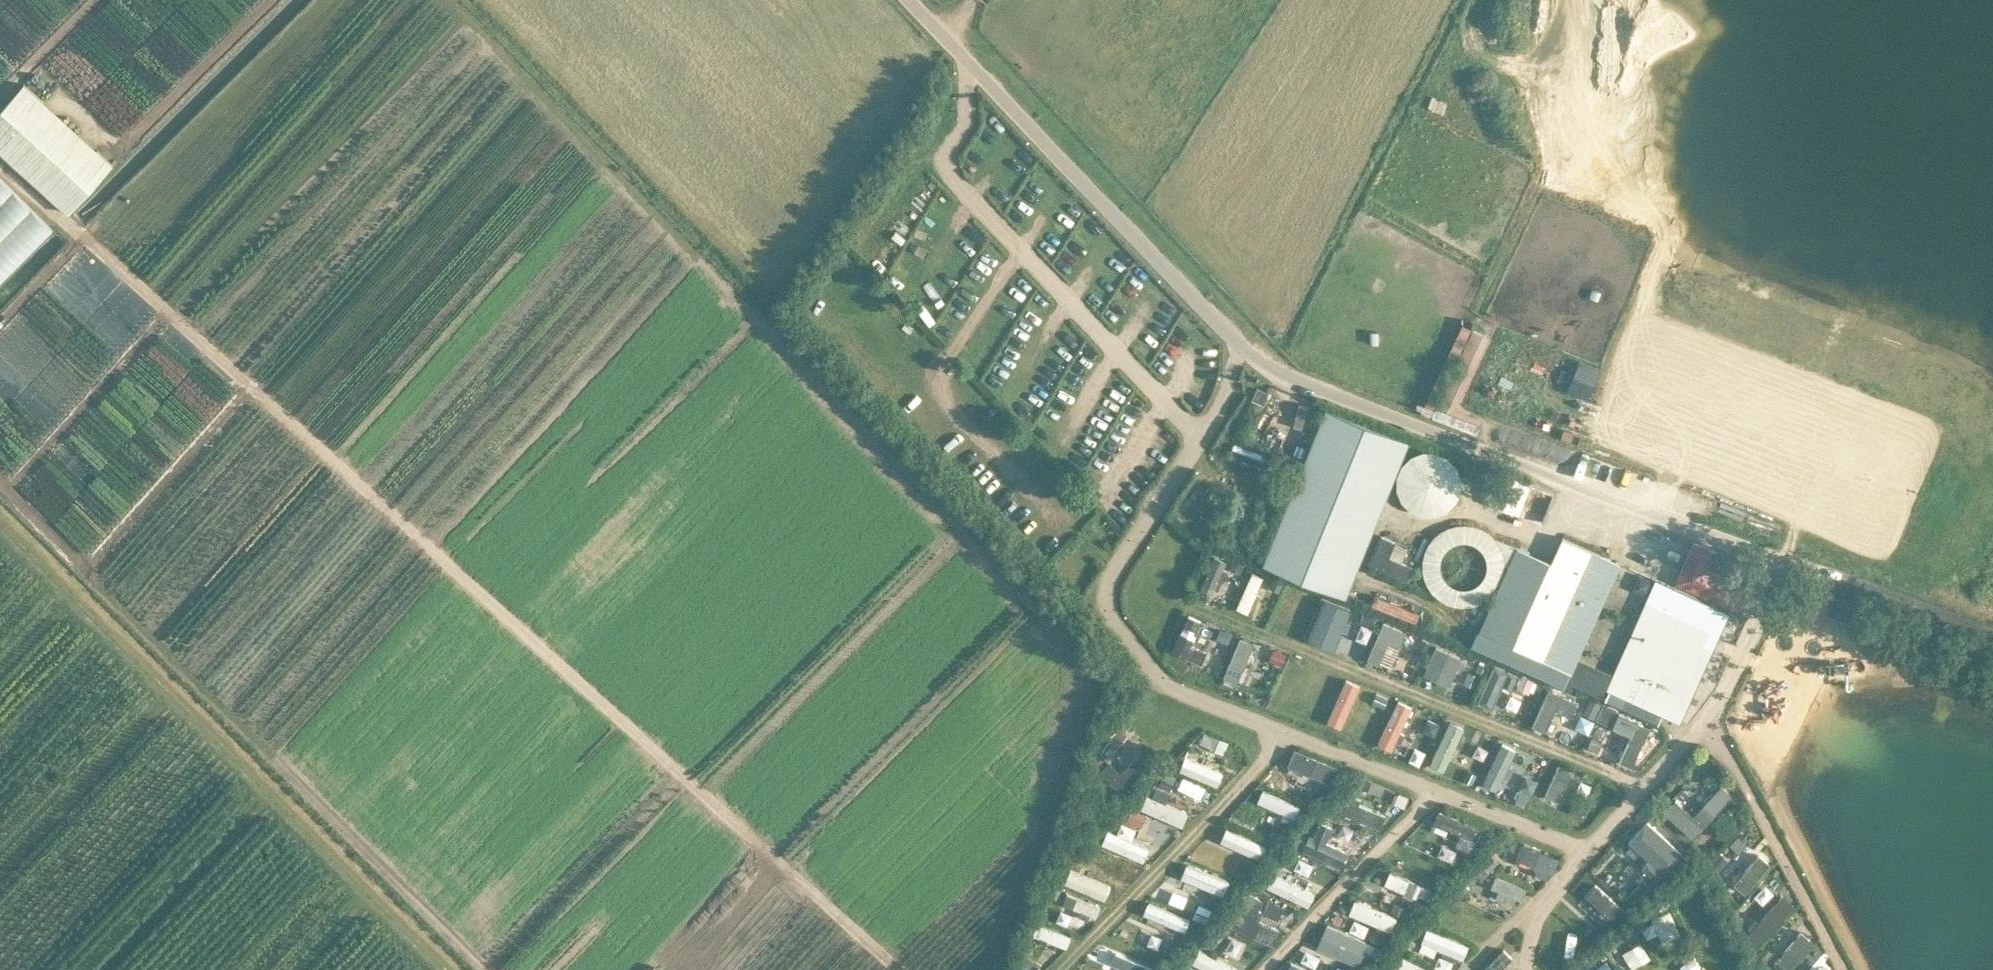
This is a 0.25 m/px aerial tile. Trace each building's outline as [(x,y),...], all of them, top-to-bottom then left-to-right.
[(0,109),(0,151),(68,212),(114,163),(24,82),(0,109)] [(0,181),(0,283),(53,230),(0,181)] [(1466,417),(1495,336),(1466,326),(1437,407),(1466,417)] [(1580,361),(1568,391),(1583,397),(1595,367),(1580,361)] [(1327,407),(1263,563),(1347,597),(1410,441),(1327,407)] [(1457,464),(1449,456),(1448,455),(1437,451),(1423,451),(1413,455),(1412,455),(1412,456),(1404,463),(1403,464),(1399,474),(1399,475),(1398,476),(1398,488),(1399,489),(1403,500),(1411,509),(1423,514),(1437,514),(1438,514),(1448,509),(1457,500),(1462,490),(1462,489),(1462,488),(1462,476),(1457,465),(1457,464)] [(1118,454),(1108,463),(1135,495),(1145,486),(1118,454)] [(1481,494),(1490,497),(1489,500),(1521,513),(1533,482),(1493,466),(1490,472),(1481,494)] [(1383,534),(1370,562),(1410,580),(1416,567),(1391,555),(1398,541),(1383,534)] [(1517,546),(1483,618),(1496,624),(1491,636),(1569,670),(1565,679),(1600,696),(1605,686),(1661,712),(1680,720),(1729,611),(1656,578),(1611,679),(1608,678),(1611,672),(1577,656),(1620,562),(1563,536),(1552,561),(1529,551),(1517,546)] [(1686,560),(1676,582),(1740,610),(1750,588),(1707,569),(1715,551),(1694,542),(1686,560)] [(1221,559),(1211,593),(1225,597),(1235,563),(1221,559)] [(1196,619),(1182,657),(1211,668),(1217,653),(1202,648),(1211,624),(1196,619)] [(1387,670),(1403,634),(1391,629),(1375,665),(1387,670)] [(1277,699),(1291,656),(1276,651),(1262,695),(1277,699)] [(1442,658),(1440,683),(1464,685),(1466,660),(1442,658)] [(1500,714),(1517,682),(1503,674),(1486,706),(1500,714)] [(1558,692),(1540,728),(1555,736),(1574,700),(1558,692)] [(1377,695),(1376,725),(1391,726),(1393,696),(1377,695)] [(1411,735),(1423,738),(1429,713),(1416,710),(1411,735)] [(1636,739),(1624,764),(1639,771),(1658,730),(1627,716),(1620,731),(1636,739)] [(1492,773),(1506,744),(1492,737),(1479,767),(1492,773)] [(1300,754),(1297,768),(1308,770),(1306,779),(1344,788),(1349,765),(1300,754)] [(1128,794),(1158,764),(1149,755),(1130,774),(1117,762),(1106,773),(1128,794)] [(1578,803),(1579,769),(1558,769),(1558,803),(1578,803)] [(1316,809),(1321,797),(1283,780),(1278,792),(1316,809)] [(1701,817),(1684,801),(1672,814),(1701,841),(1741,799),(1730,787),(1701,817)] [(1355,797),(1348,813),(1385,831),(1393,815),(1355,797)] [(1158,821),(1187,836),(1193,825),(1164,810),(1158,821)] [(1357,853),(1335,845),(1342,828),(1326,821),(1312,856),(1350,871),(1357,853)] [(1356,843),(1362,831),(1350,826),(1345,839),(1356,843)] [(1262,865),(1265,852),(1230,842),(1227,855),(1262,865)] [(1741,881),(1752,894),(1780,868),(1769,856),(1741,881)] [(1080,859),(1069,881),(1083,888),(1094,865),(1080,859)] [(1098,864),(1091,878),(1129,895),(1135,881),(1098,864)] [(1207,868),(1201,882),(1234,896),(1240,882),(1207,868)] [(1296,883),(1329,893),(1333,879),(1300,869),(1296,883)] [(1282,926),(1289,911),(1254,894),(1238,927),(1280,947),(1289,929),(1282,926)] [(1105,922),(1111,909),(1076,895),(1067,917),(1089,926),(1092,917),(1105,922)] [(1616,921),(1626,910),(1610,895),(1600,906),(1616,921)] [(1790,897),(1752,937),(1766,950),(1804,910),(1790,897)] [(1356,917),(1399,934),(1406,918),(1362,901),(1356,917)] [(1501,931),(1506,918),(1472,904),(1467,916),(1501,931)] [(1658,920),(1669,946),(1688,937),(1677,912),(1658,920)] [(1045,926),(1042,940),(1077,949),(1081,935),(1045,926)] [(1435,930),(1429,946),(1472,963),(1478,947),(1435,930)] [(1782,965),(1788,969),(1798,969),(1821,941),(1808,931),(1782,965)] [(1383,935),(1379,949),(1390,952),(1394,937),(1383,935)] [(1657,959),(1647,943),(1629,955),(1639,969),(1641,969),(1657,959)] [(1486,969),(1500,969),(1512,957),(1503,947),(1493,960),(1485,969),(1486,969)] [(1107,951),(1105,965),(1131,969),(1133,954),(1107,951)] [(1315,955),(1307,969),(1346,969),(1315,955)] [(1252,969),(1220,956),(1215,968),(1220,969),(1252,969)] [(1402,969),(1433,969),(1408,958),(1402,969)] [(1131,969),(1156,969),(1157,969),(1135,961),(1131,969)]
